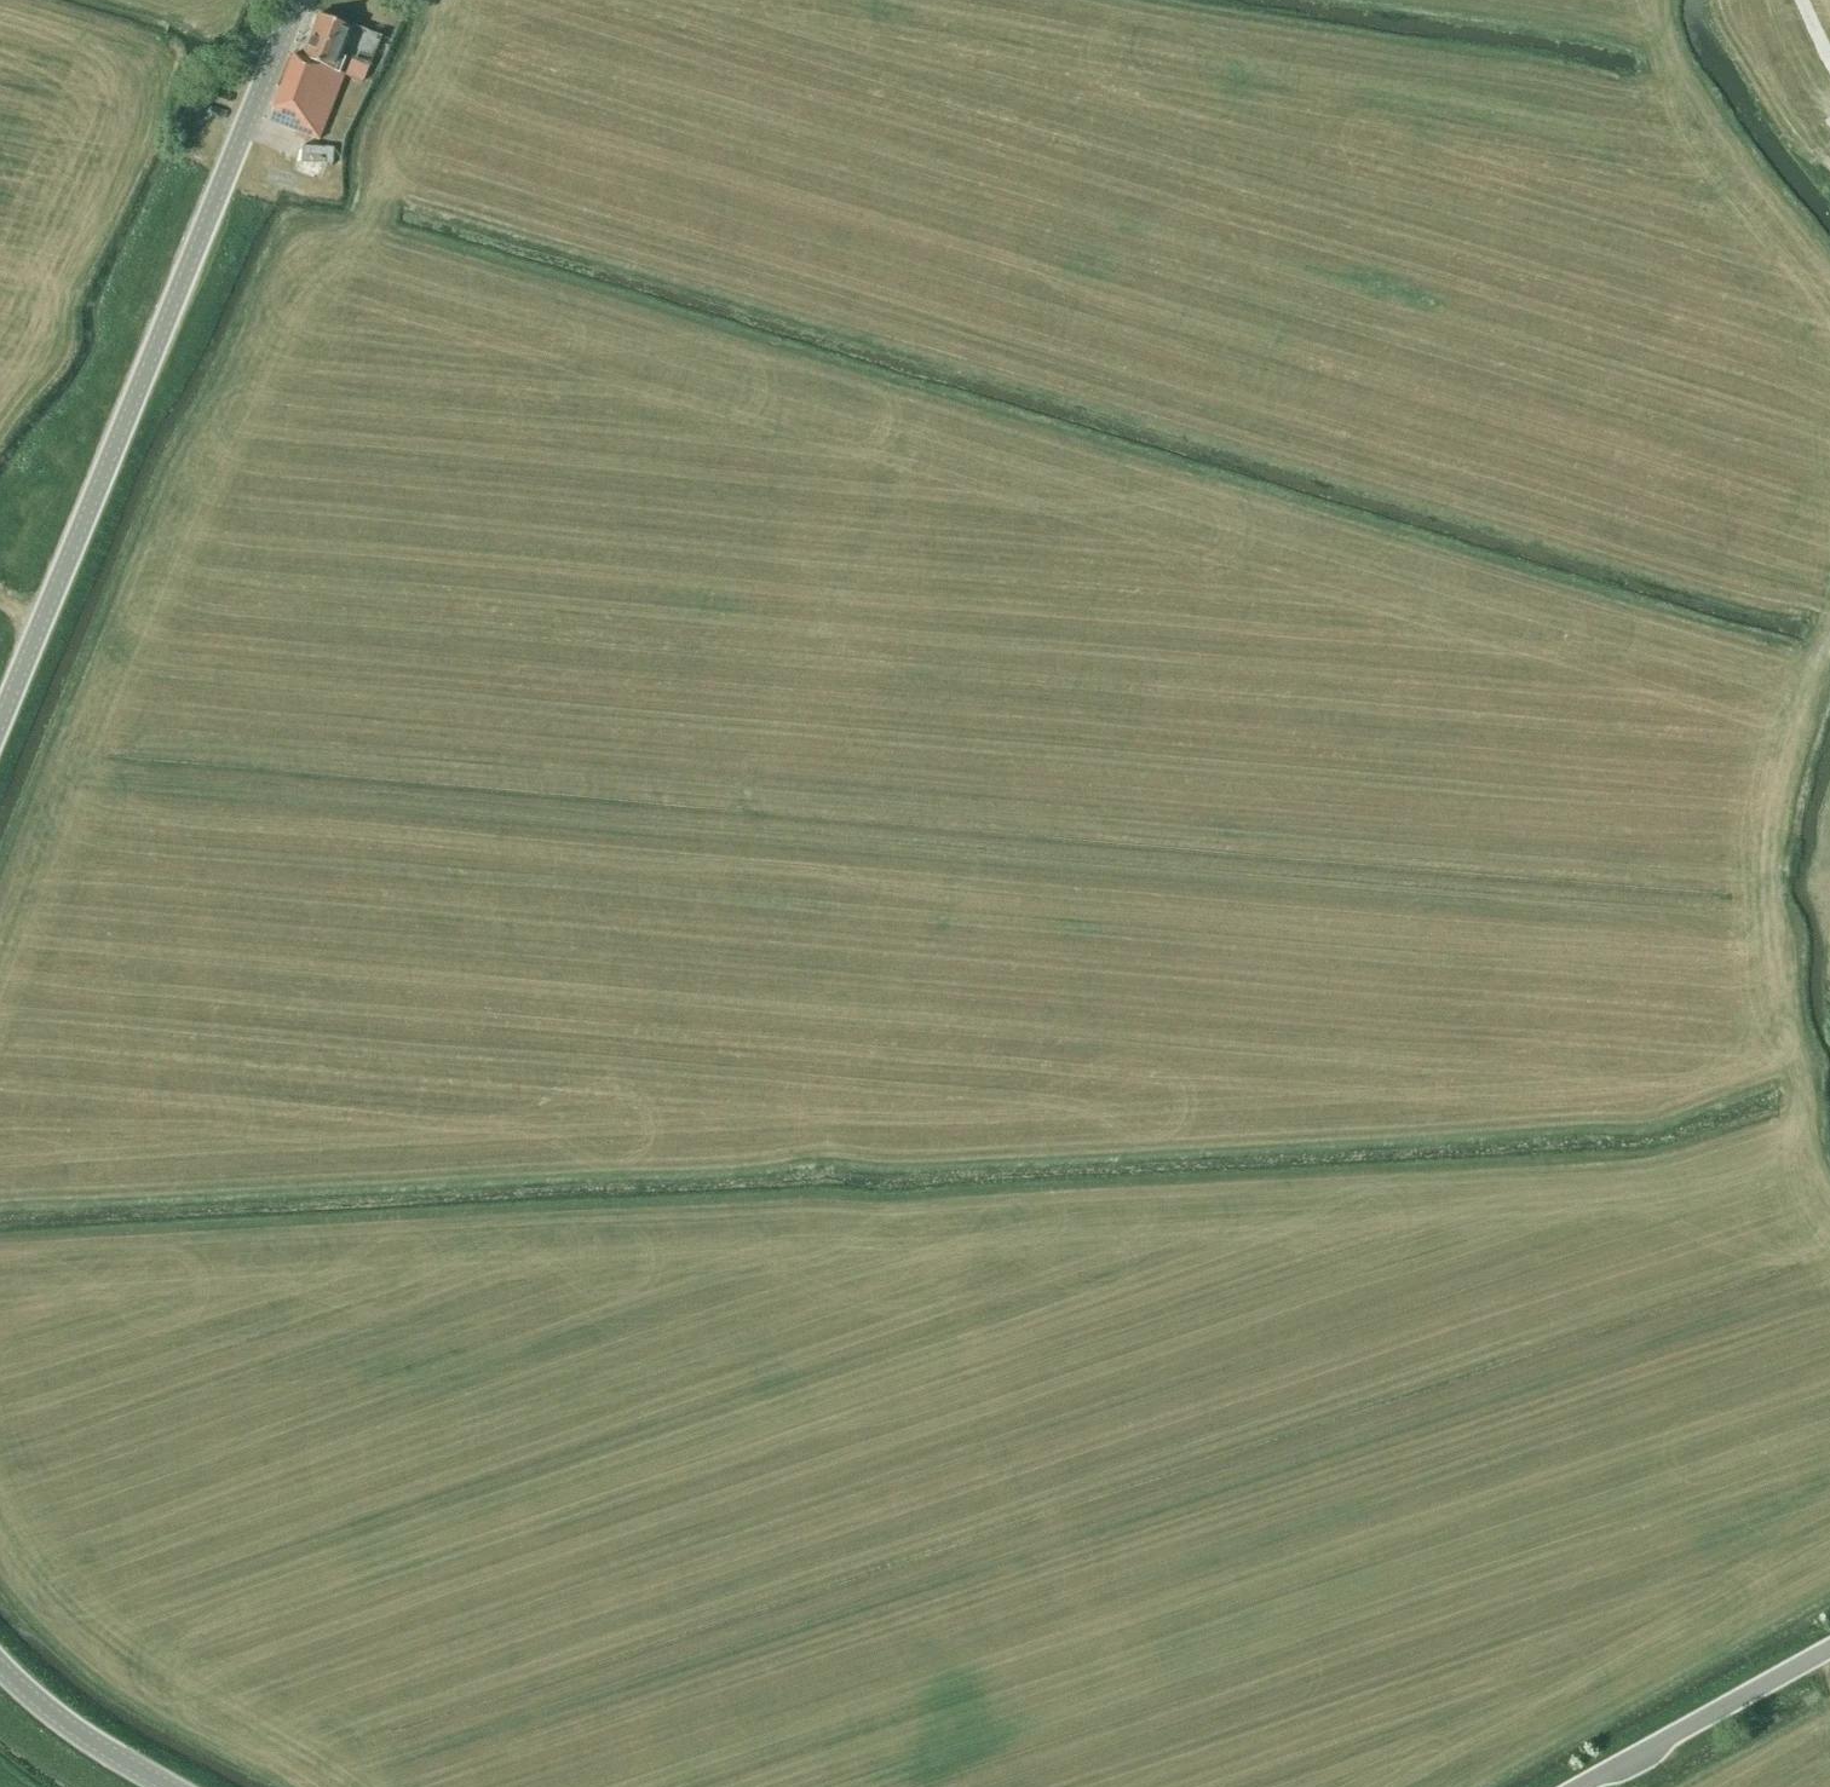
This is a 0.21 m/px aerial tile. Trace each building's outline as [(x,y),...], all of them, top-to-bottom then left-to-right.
[(350,30),(318,17),(301,60),(292,57),(269,122),(319,141),(345,75),(339,73),(345,59),(340,56),(350,30)] [(332,159),(300,146),(292,166),(325,179),(332,159)]
